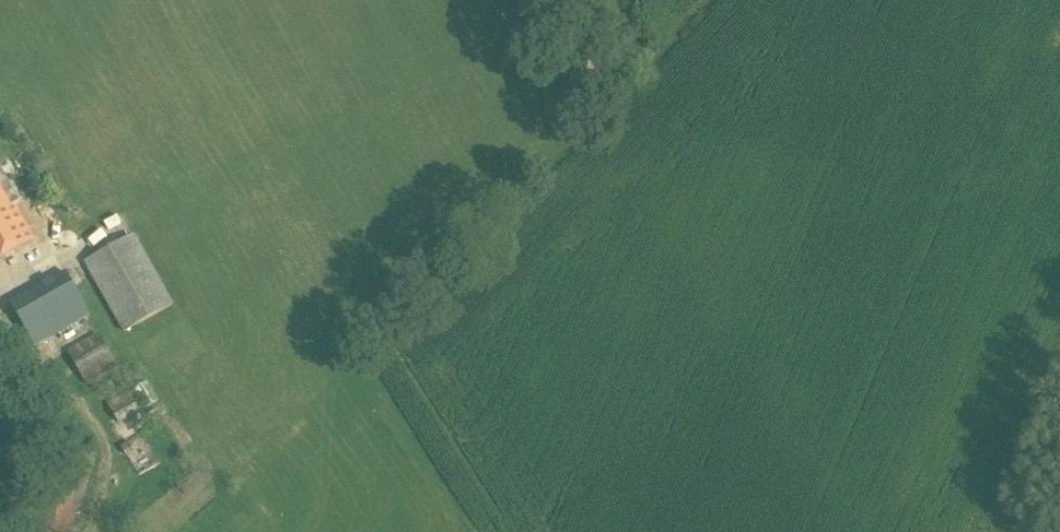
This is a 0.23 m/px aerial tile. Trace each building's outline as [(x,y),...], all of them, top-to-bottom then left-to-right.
[(34,240),(14,205),(20,202),(0,167),(0,259),(34,240)] [(124,332),(172,305),(133,235),(85,262),(124,332)] [(34,346),(89,315),(66,272),(11,304),(34,346)] [(86,384),(116,366),(98,335),(67,352),(86,384)] [(146,409),(158,401),(147,381),(135,389),(146,409)] [(118,424),(142,411),(132,391),(107,404),(118,424)] [(51,421),(64,412),(55,399),(42,408),(51,421)] [(121,426),(126,439),(139,434),(134,421),(121,426)]
